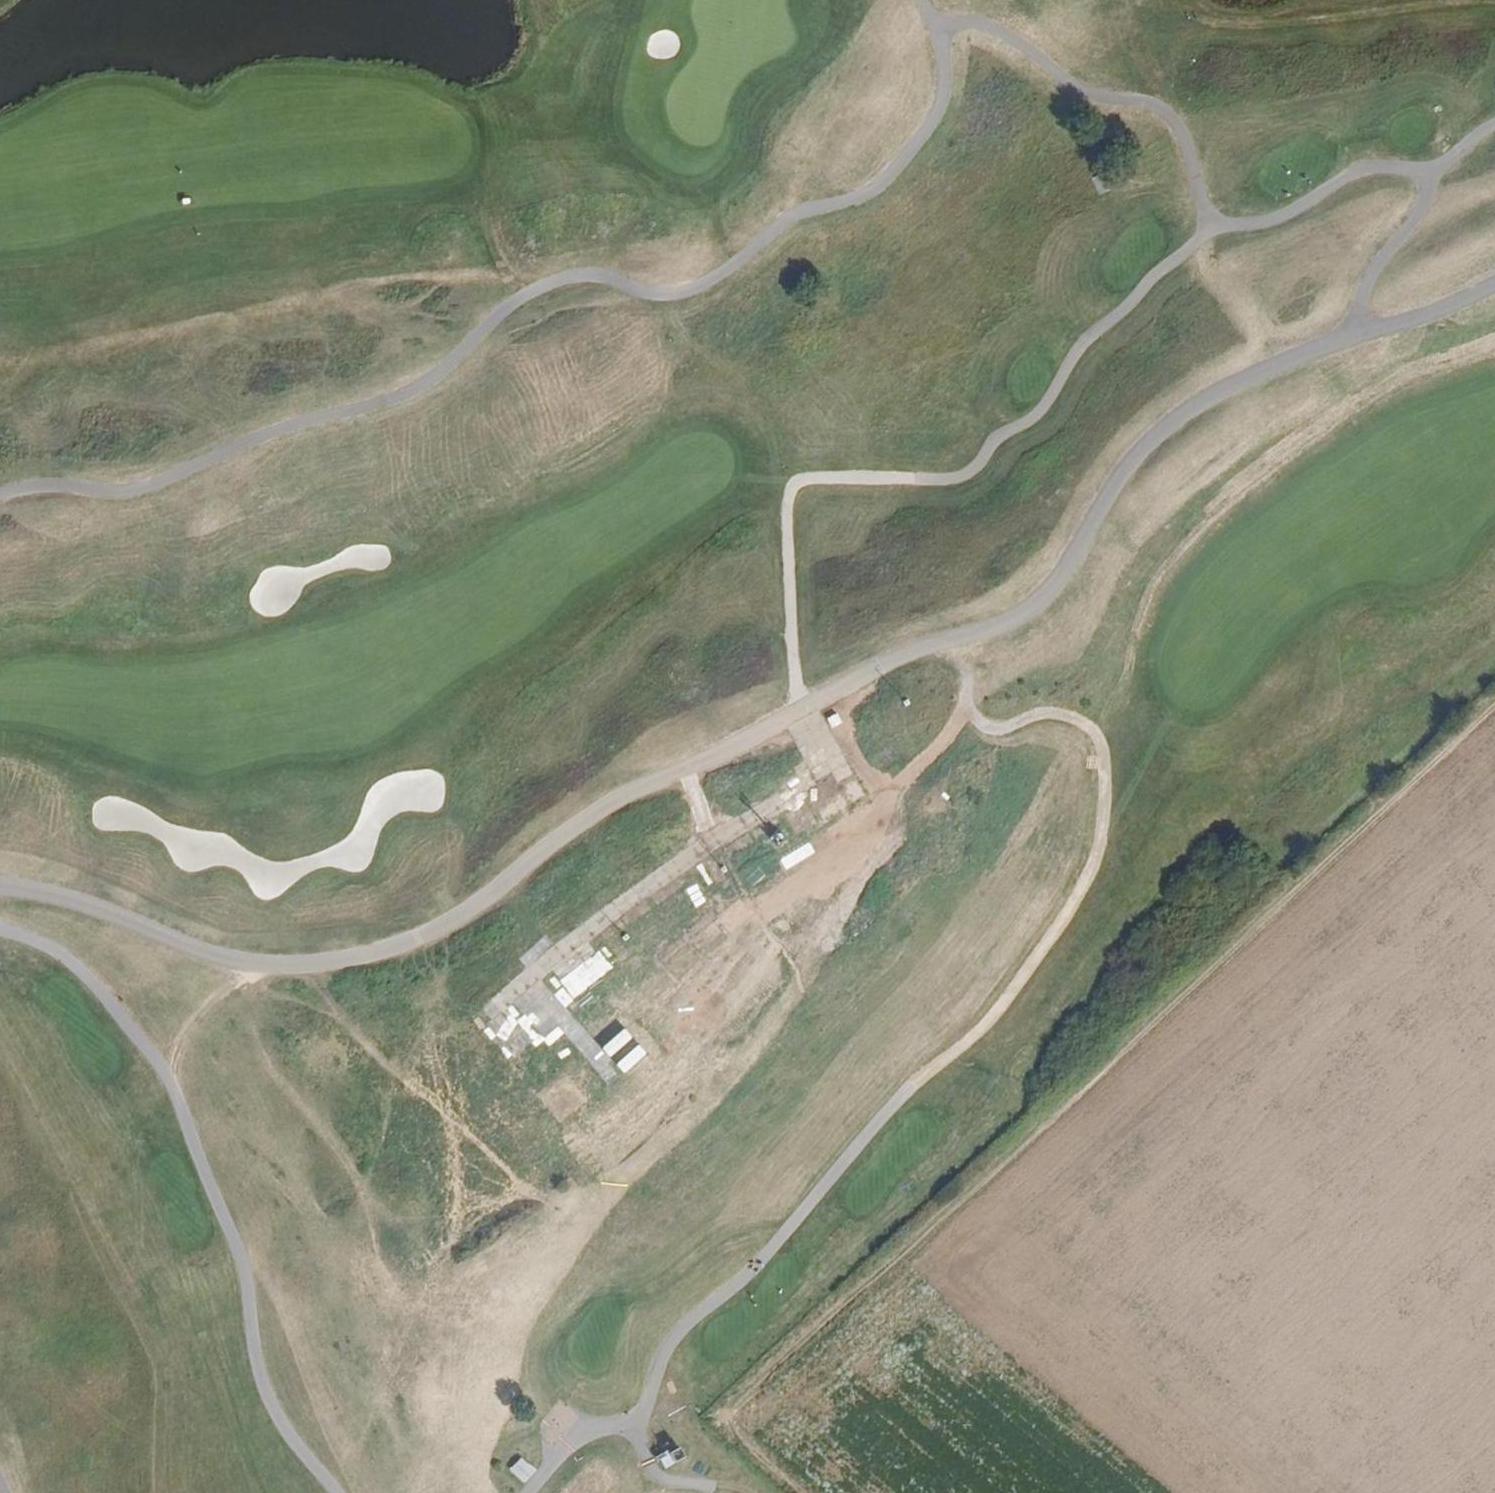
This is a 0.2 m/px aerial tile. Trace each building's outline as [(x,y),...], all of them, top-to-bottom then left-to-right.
[(521,1458),(510,1471),(526,1483),(537,1470),(521,1458)]
